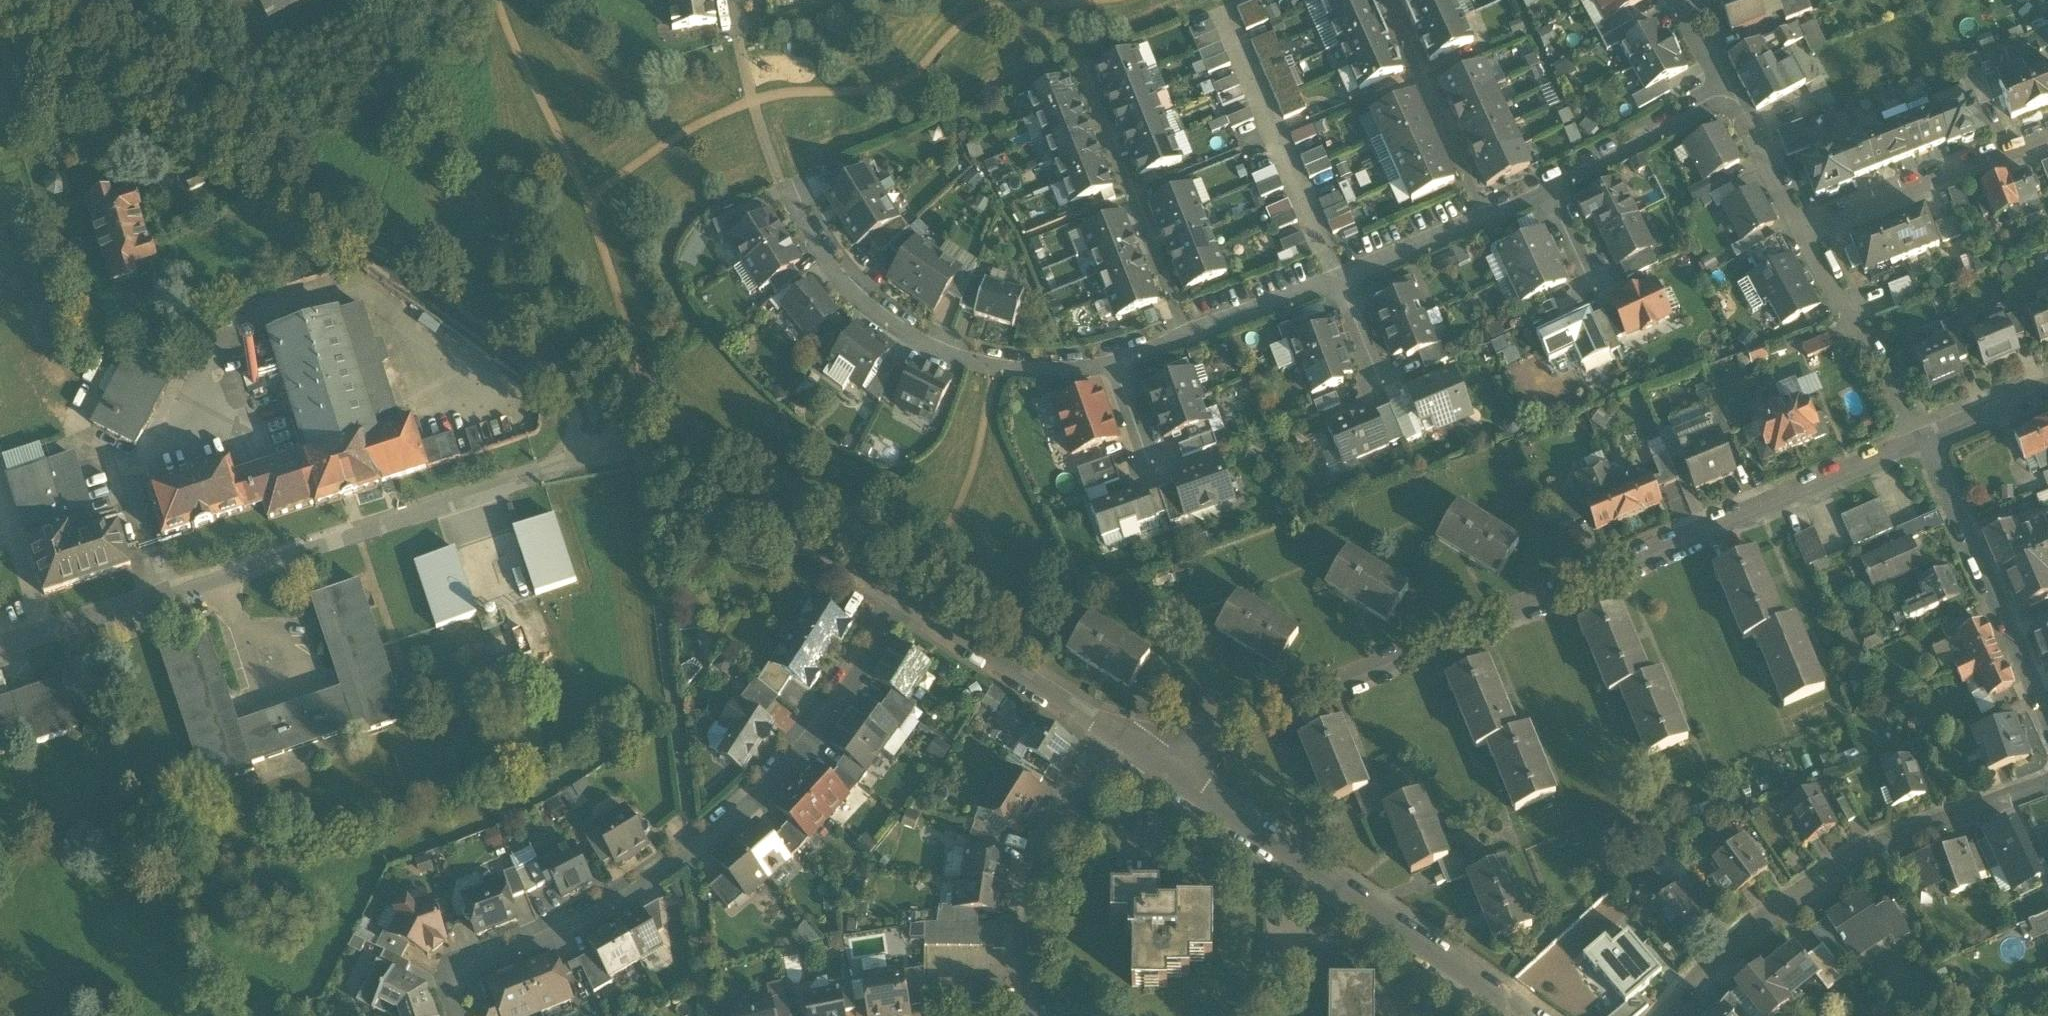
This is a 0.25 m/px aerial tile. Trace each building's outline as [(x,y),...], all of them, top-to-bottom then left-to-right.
[(278,16),(313,0),(270,0),(278,16)] [(673,31),(717,24),(714,0),(669,0),(673,31)] [(1242,20),(1264,11),(1259,0),(1237,9),(1242,20)] [(1306,9),(1319,3),(1318,0),(1302,0),(1306,9)] [(1329,25),(1373,5),(1371,0),(1326,0),(1319,3),(1329,25)] [(1410,18),(1449,0),(1402,0),(1410,18)] [(1454,0),(1449,0),(1410,18),(1416,30),(1420,40),(1464,20),(1454,0)] [(1464,20),(1475,14),(1469,0),(1454,0),(1464,20)] [(1537,0),(1521,0),(1527,11),(1539,4),(1537,0)] [(1594,0),(1592,0),(1582,6),(1594,28),(1606,21),(1594,0)] [(1606,21),(1607,22),(1627,10),(1646,0),(1594,0),(1606,21)] [(1732,33),(1773,17),(1766,0),(1728,0),(1720,3),(1732,33)] [(1773,17),(1783,14),(1777,0),(1766,0),(1773,17)] [(1786,22),(1813,12),(1808,0),(1777,0),(1783,14),(1786,22)] [(1306,9),(1316,31),(1329,25),(1319,3),(1306,9)] [(1277,5),(1266,10),(1271,22),(1282,18),(1277,5)] [(1329,25),(1339,47),(1383,27),(1373,5),(1329,25)] [(1639,33),(1634,23),(1627,10),(1607,22),(1606,21),(1594,28),(1601,41),(1607,51),(1619,45),(1639,33)] [(1269,22),(1264,11),(1242,20),(1247,31),(1269,22)] [(1474,42),(1464,20),(1420,40),(1423,45),(1428,56),(1431,62),(1474,42)] [(1190,31),(1195,42),(1217,32),(1212,21),(1190,31)] [(1800,28),(1804,39),(1810,51),(1826,44),(1816,21),(1800,28)] [(1797,23),(1786,28),(1774,35),(1781,49),(1782,50),(1794,43),(1795,44),(1804,39),(1800,28),(1797,23)] [(1619,45),(1633,69),(1674,46),(1668,34),(1663,37),(1656,24),(1639,33),(1619,45)] [(1339,47),(1329,25),(1316,31),(1326,53),(1339,47)] [(1339,47),(1349,69),(1393,49),(1388,39),(1389,39),(1383,27),(1339,47)] [(1557,42),(1550,27),(1537,33),(1544,48),(1557,42)] [(2040,51),(2047,48),(2047,28),(2034,33),(2037,41),(2040,51)] [(1195,42),(1199,53),(1221,43),(1217,32),(1195,42)] [(1976,38),(1981,51),(1996,45),(1991,32),(1976,38)] [(1251,42),(1256,53),(1278,44),(1274,33),(1251,42)] [(2017,48),(2037,41),(2034,33),(2014,41),(2017,48)] [(1774,35),(1759,42),(1728,58),(1738,76),(1757,110),(1803,86),(1783,50),(1782,51),(1782,50),(1781,49),(1774,35)] [(1199,53),(1204,64),(1226,54),(1221,43),(1199,53)] [(1256,53),(1261,64),(1283,55),(1280,48),(1278,44),(1256,53)] [(1137,50),(1146,72),(1157,67),(1148,45),(1137,50)] [(1688,69),(1674,46),(1633,69),(1646,93),(1664,83),(1688,69)] [(1395,55),(1393,49),(1349,69),(1359,91),(1403,71),(1400,66),(1401,65),(1396,54),(1395,55)] [(1096,66),(1105,89),(1146,72),(1137,50),(1096,66)] [(1204,64),(1209,75),(1231,65),(1226,54),(1204,64)] [(1261,64),(1266,76),(1288,66),(1283,55),(1261,64)] [(1971,88),(1975,100),(1972,101),(1974,107),(1993,100),(1986,82),(1976,55),(1963,61),(1969,77),(1973,87),(1971,88)] [(1570,60),(1554,68),(1561,82),(1577,73),(1570,60)] [(1498,63),(1485,69),(1493,87),(1506,81),(1498,63)] [(1999,83),(2001,86),(2010,83),(2006,72),(2023,65),(2022,63),(1996,73),(2000,82),(1999,83)] [(2006,72),(2010,83),(2027,76),(2023,65),(2006,72)] [(1266,76),(1270,87),(1292,77),(1289,70),(1288,66),(1266,76)] [(1166,89),(1157,67),(1146,72),(1155,94),(1166,89)] [(1441,86),(1450,107),(1493,87),(1485,69),(1484,67),(1441,86)] [(2027,76),(2040,108),(2047,105),(2047,68),(2027,76)] [(1348,96),(1359,91),(1349,69),(1338,74),(1348,96)] [(1155,94),(1146,72),(1105,89),(1114,111),(1155,94)] [(1213,86),(1218,97),(1240,87),(1235,76),(1213,86)] [(2012,119),(2040,108),(2027,76),(2010,83),(2001,86),(1999,87),(2004,98),(2012,119)] [(1026,94),(1035,116),(1076,100),(1067,77),(1026,94)] [(1270,87),(1275,98),(1297,88),(1292,77),(1270,87)] [(1936,110),(1936,111),(1937,114),(1972,101),(1975,100),(1971,88),(1973,87),(1969,77),(1958,82),(1961,90),(1935,100),(1939,109),(1936,110)] [(2001,86),(1999,83),(1997,77),(1986,82),(1993,100),(1994,101),(2004,98),(1999,87),(2001,86)] [(1634,99),(1639,110),(1670,93),(1664,83),(1646,93),(1634,99)] [(1559,105),(1550,85),(1541,90),(1550,110),(1559,105)] [(1240,87),(1218,97),(1223,107),(1245,98),(1240,87)] [(1450,107),(1459,127),(1502,107),(1493,87),(1450,107)] [(1275,98),(1280,109),(1302,99),(1299,92),(1297,88),(1275,98)] [(1163,116),(1155,94),(1114,111),(1123,133),(1163,116)] [(1372,114),(1382,136),(1424,117),(1414,95),(1372,114)] [(1306,110),(1302,99),(1280,109),(1284,120),(1306,110)] [(1035,116),(1044,139),(1085,122),(1076,100),(1035,116)] [(1906,108),(1911,120),(1931,113),(1927,101),(1906,108)] [(1972,101),(1937,114),(1947,143),(1948,146),(1961,142),(1961,143),(1965,144),(1971,142),(1974,138),(1973,137),(1984,133),(1974,107),(1972,101)] [(1511,127),(1502,107),(1459,127),(1468,147),(1511,127)] [(1782,116),(1787,129),(1800,123),(1811,119),(1806,107),(1782,116)] [(1227,119),(1232,130),(1254,121),(1250,110),(1227,119)] [(1177,111),(1163,116),(1173,139),(1184,134),(1186,133),(1177,111)] [(1923,152),(1947,143),(1937,114),(1936,111),(1931,113),(1911,120),(1923,152)] [(1369,142),(1371,142),(1382,136),(1372,114),(1359,119),(1369,142)] [(1044,139),(1035,116),(1023,121),(1032,144),(1033,143),(1044,139)] [(1173,139),(1163,116),(1123,133),(1132,155),(1173,139)] [(1382,136),(1392,158),(1434,139),(1424,117),(1382,136)] [(1590,117),(1579,129),(1590,138),(1600,127),(1590,117)] [(1226,118),(1209,126),(1213,135),(1230,127),(1226,118)] [(1898,161),(1923,152),(1911,120),(1886,130),(1898,161)] [(1044,139),(1053,161),(1094,145),(1085,122),(1044,139)] [(1778,132),(1788,158),(1810,150),(1800,123),(1787,129),(1778,132)] [(1582,140),(1575,126),(1564,131),(1571,145),(1582,140)] [(1831,136),(1836,149),(1837,149),(1862,139),(1857,126),(1831,136)] [(1291,136),(1296,147),(1318,138),(1313,127),(1291,136)] [(1520,147),(1511,127),(1468,147),(1477,166),(1520,147)] [(1693,159),(1705,182),(1723,172),(1739,163),(1719,128),(1686,146),(1693,159)] [(1874,171),(1898,161),(1886,130),(1862,139),(1874,171)] [(1000,132),(977,141),(983,155),(1006,146),(1000,132)] [(1173,139),(1182,161),(1193,156),(1184,134),(1173,139)] [(1381,163),(1392,158),(1382,136),(1371,142),(1381,163)] [(1044,139),(1033,143),(1042,165),(1053,161),(1044,139)] [(1182,161),(1173,139),(1132,155),(1141,177),(1156,171),(1182,161)] [(1392,158),(1402,180),(1444,161),(1434,139),(1392,158)] [(1850,180),(1874,171),(1862,139),(1837,149),(1836,149),(1838,153),(1850,180)] [(1053,161),(1063,183),(1103,167),(1094,145),(1053,161)] [(1693,159),(1686,146),(1673,153),(1680,165),(1693,159)] [(1520,147),(1477,166),(1487,187),(1530,168),(1520,147)] [(1301,158),(1305,169),(1327,159),(1323,149),(1301,158)] [(1852,184),(1850,180),(1838,153),(1804,166),(1816,198),(1826,194),(1827,195),(1831,197),(1837,195),(1839,191),(1838,189),(1852,184)] [(1643,154),(1629,162),(1636,175),(1650,167),(1643,154)] [(1389,186),(1390,186),(1402,180),(1392,158),(1381,163),(1379,164),(1389,186)] [(1305,169),(1310,180),(1332,171),(1327,159),(1305,169)] [(1455,184),(1444,161),(1402,180),(1412,203),(1455,184)] [(1112,189),(1103,167),(1063,183),(1071,205),(1101,193),(1112,189)] [(1274,168),(1252,177),(1257,188),(1279,178),(1274,168)] [(820,180),(828,193),(852,178),(846,169),(820,180)] [(826,195),(843,222),(883,197),(877,187),(867,169),(852,178),(828,193),(826,195)] [(973,170),(961,181),(972,192),(984,182),(973,170)] [(2026,170),(2007,178),(2024,221),(2024,222),(2043,215),(2038,202),(2039,202),(2037,196),(2034,191),(2039,188),(2036,180),(2031,182),(2026,170)] [(1156,171),(1141,177),(1145,187),(1159,181),(1156,171)] [(1705,182),(1712,195),(1730,185),(1723,172),(1705,182)] [(2012,226),(2024,221),(2007,178),(2006,177),(1995,182),(1995,180),(1984,184),(1984,186),(1981,187),(1987,201),(1978,205),(1983,218),(1992,215),(1994,219),(2007,214),(2012,226)] [(1257,188),(1261,199),(1283,189),(1279,178),(1257,188)] [(1574,190),(1580,203),(1594,196),(1593,194),(1602,189),(1597,178),(1574,190)] [(877,187),(883,197),(897,188),(891,179),(877,187)] [(1400,208),(1412,203),(1402,180),(1390,186),(1400,208)] [(1202,181),(1190,185),(1200,208),(1211,203),(1202,181)] [(1600,225),(1604,233),(1636,217),(1626,198),(1628,198),(1619,181),(1602,189),(1593,194),(1594,196),(1580,203),(1578,204),(1586,221),(1593,218),(1596,224),(1600,225)] [(1346,203),(1347,205),(1357,201),(1348,182),(1339,186),(1346,203)] [(1712,195),(1705,182),(1688,191),(1695,205),(1712,195)] [(1071,205),(1063,183),(1051,188),(1060,210),(1071,205)] [(1150,202),(1159,224),(1200,208),(1190,185),(1150,202)] [(1738,199),(1730,185),(1712,195),(1720,209),(1724,207),(1738,199)] [(1947,193),(1956,216),(1970,210),(1961,187),(1947,193)] [(109,261),(116,285),(154,273),(151,263),(156,261),(152,248),(149,249),(137,211),(140,211),(136,198),(131,199),(127,189),(90,201),(97,224),(95,225),(107,262),(109,261)] [(1101,193),(1104,203),(1115,198),(1112,189),(1101,193)] [(1724,207),(1744,242),(1759,233),(1773,225),(1754,190),(1738,199),(1724,207)] [(1319,202),(1324,213),(1344,204),(1339,193),(1319,202)] [(898,220),(883,197),(843,222),(857,246),(870,238),(898,220)] [(1267,210),(1271,221),(1293,212),(1288,201),(1267,210)] [(1324,213),(1329,224),(1351,215),(1347,205),(1346,203),(1344,204),(1324,213)] [(1209,230),(1200,208),(1159,224),(1168,247),(1209,230)] [(1900,222),(1888,226),(1902,261),(1938,247),(1924,211),(1899,220),(1900,222)] [(1271,221),(1276,232),(1298,223),(1293,212),(1271,221)] [(714,224),(722,245),(730,240),(729,239),(748,228),(739,213),(739,214),(714,224)] [(730,240),(744,263),(785,238),(770,214),(748,228),(729,239),(730,240)] [(1082,231),(1090,252),(1131,236),(1122,214),(1081,230),(1082,231)] [(1356,225),(1351,215),(1329,224),(1334,235),(1356,225)] [(1522,233),(1525,240),(1540,233),(1532,217),(1518,223),(1522,233)] [(1604,233),(1620,265),(1651,250),(1652,249),(1636,217),(1604,233)] [(1936,225),(1943,244),(1964,236),(1956,217),(1936,225)] [(883,253),(889,247),(907,231),(898,220),(870,238),(883,253)] [(919,221),(908,232),(916,241),(917,241),(929,230),(919,221)] [(1890,265),(1902,261),(1888,226),(1877,231),(1876,229),(1851,239),(1854,247),(1862,265),(1866,275),(1869,273),(1890,265)] [(1218,252),(1209,230),(1168,247),(1177,269),(1218,252)] [(908,232),(907,231),(889,247),(902,262),(916,241),(908,232)] [(1076,257),(1090,252),(1082,231),(1068,236),(1076,257)] [(1499,252),(1510,277),(1554,257),(1542,232),(1540,233),(1525,240),(1499,252)] [(1525,240),(1522,233),(1496,245),(1493,247),(1491,251),(1491,254),(1493,258),(1486,261),(1496,283),(1510,277),(1499,252),(1525,240)] [(1731,249),(1737,259),(1747,253),(1765,244),(1759,233),(1744,242),(1731,249)] [(1280,243),(1285,254),(1307,245),(1303,234),(1280,243)] [(1090,252),(1099,274),(1140,258),(1131,236),(1090,252)] [(1747,253),(1759,274),(1790,257),(1779,236),(1765,244),(1747,253)] [(744,263),(753,277),(760,289),(770,284),(787,273),(786,271),(793,266),(800,262),(785,238),(744,263)] [(889,281),(911,295),(938,255),(917,241),(916,241),(902,262),(889,281)] [(948,241),(938,255),(961,271),(972,278),(978,262),(948,241)] [(1307,245),(1285,254),(1277,256),(1282,268),(1312,256),(1307,245)] [(1452,249),(1459,266),(1470,261),(1463,245),(1452,249)] [(1845,251),(1852,269),(1862,265),(1854,247),(1845,251)] [(1620,265),(1628,280),(1659,266),(1651,250),(1620,265)] [(1227,274),(1218,252),(1177,269),(1186,291),(1227,274)] [(1448,254),(1434,259),(1440,273),(1454,267),(1448,254)] [(961,271),(938,255),(911,295),(934,311),(946,293),(961,271)] [(1700,261),(1707,274),(1720,267),(1713,255),(1700,261)] [(1521,300),(1522,302),(1566,282),(1554,257),(1510,277),(1521,300)] [(1748,280),(1763,308),(1764,308),(1771,304),(1783,326),(1818,306),(1790,257),(1759,274),(1748,280)] [(1099,274),(1108,297),(1149,280),(1140,258),(1099,274)] [(1997,273),(2008,284),(2019,273),(2008,262),(1997,273)] [(753,277),(744,263),(734,270),(750,296),(759,290),(751,278),(753,277)] [(1890,265),(1869,273),(1872,283),(1893,275),(1890,265)] [(771,286),(778,297),(791,286),(800,278),(793,266),(786,271),(787,273),(770,284),(771,286)] [(946,293),(962,304),(972,278),(961,271),(946,293)] [(992,271),(989,282),(1004,287),(1008,275),(992,271)] [(1391,286),(1395,296),(1411,290),(1417,287),(1413,276),(1391,286)] [(771,286),(770,284),(760,289),(753,277),(751,278),(759,290),(761,293),(771,286)] [(1510,277),(1496,283),(1507,307),(1521,300),(1510,277)] [(985,282),(972,278),(962,304),(960,308),(976,313),(985,282)] [(1916,300),(1908,279),(1888,286),(1896,307),(1916,300)] [(1158,303),(1149,280),(1108,297),(1109,300),(1115,315),(1117,319),(1158,303)] [(1753,313),(1763,308),(1748,280),(1738,286),(1753,313)] [(975,315),(1014,327),(1024,294),(1004,287),(989,282),(985,281),(985,282),(976,313),(975,315)] [(784,307),(808,336),(836,313),(811,284),(798,295),(784,307)] [(1617,311),(1627,335),(1641,329),(1643,332),(1657,326),(1656,322),(1669,316),(1669,315),(1660,295),(1655,285),(1641,291),(1640,288),(1625,294),(1627,298),(1613,304),(1617,311)] [(770,303),(778,312),(784,307),(798,295),(791,286),(778,297),(770,303)] [(1373,306),(1384,331),(1422,316),(1411,290),(1395,296),(1373,306)] [(1671,290),(1660,295),(1669,315),(1680,310),(1671,290)] [(1115,315),(1109,300),(1095,306),(1101,321),(1115,315)] [(2000,310),(2004,319),(2015,314),(2009,301),(1998,306),(1999,310),(2000,310)] [(1305,319),(1306,321),(1325,314),(1321,304),(1302,312),(1304,319),(1305,319)] [(2041,345),(2043,344),(2042,342),(2047,339),(2047,309),(2045,304),(2029,311),(2028,309),(2026,310),(2041,345)] [(147,488),(163,539),(193,529),(193,531),(218,523),(217,521),(265,506),(269,521),(316,506),(316,507),(383,486),(382,484),(429,470),(422,445),(414,418),(401,422),(363,306),(272,335),(309,451),(300,454),(300,455),(235,475),(230,462),(147,488)] [(1292,313),(1295,322),(1304,319),(1302,312),(1301,310),(1292,313)] [(1971,333),(1986,368),(1988,367),(1987,365),(2016,353),(2017,355),(2019,354),(2013,340),(2007,326),(2004,319),(2000,310),(1999,310),(1984,317),(1988,328),(1973,334),(1973,332),(1971,333)] [(1583,366),(1587,374),(1613,362),(1610,354),(1592,317),(1590,311),(1537,335),(1550,363),(1575,351),(1582,367),(1583,366)] [(1592,317),(1610,354),(1621,349),(1613,333),(1603,311),(1592,317)] [(1606,316),(1617,340),(1627,335),(1617,311),(1606,316)] [(2007,326),(2013,340),(2023,335),(2015,314),(2004,319),(2007,326)] [(1435,347),(1422,316),(1384,331),(1394,357),(1405,352),(1408,358),(1419,353),(1435,347)] [(1279,329),(1284,343),(1289,341),(1289,340),(1310,332),(1306,321),(1305,319),(1279,329)] [(1946,337),(1957,362),(1968,358),(1952,321),(1940,326),(1945,337),(1946,337)] [(1298,365),(1300,364),(1343,348),(1333,323),(1310,332),(1289,340),(1289,341),(1298,365)] [(1505,335),(1499,323),(1487,328),(1492,340),(1505,335)] [(830,365),(831,366),(851,381),(866,393),(877,377),(884,363),(890,351),(858,327),(840,351),(830,365)] [(1737,341),(1747,351),(1758,339),(1747,329),(1737,341)] [(1467,332),(1467,346),(1481,346),(1481,332),(1467,332)] [(1803,346),(1808,358),(1833,348),(1828,336),(1803,346)] [(1913,351),(1930,391),(1963,377),(1957,362),(1946,337),(1945,337),(1913,351)] [(1504,338),(1491,344),(1497,356),(1509,350),(1504,338)] [(1783,340),(1763,347),(1767,358),(1787,351),(1783,340)] [(816,363),(827,371),(831,366),(830,365),(840,351),(831,344),(816,363)] [(1419,353),(1426,370),(1448,361),(1441,344),(1435,347),(1419,353)] [(1767,359),(1767,358),(1763,347),(1755,350),(1759,362),(1767,359)] [(1353,374),(1343,348),(1300,364),(1312,395),(1343,384),(1341,378),(1353,374)] [(1752,365),(1759,362),(1755,350),(1747,352),(1752,365)] [(1557,378),(1582,367),(1575,351),(1550,363),(1557,378)] [(93,425),(136,448),(174,377),(131,354),(121,372),(110,394),(93,425)] [(1164,369),(1168,381),(1191,372),(1187,360),(1164,369)] [(866,393),(879,402),(880,399),(894,371),(884,363),(877,377),(866,393)] [(898,403),(932,421),(952,381),(916,364),(911,374),(897,403),(898,403)] [(844,391),(851,381),(831,366),(827,371),(824,376),(844,391)] [(110,394),(121,372),(111,367),(100,389),(110,394)] [(880,399),(896,407),(898,403),(897,403),(911,374),(896,367),(894,371),(880,399)] [(1146,388),(1156,415),(1201,399),(1196,386),(1207,381),(1203,368),(1191,372),(1168,381),(1146,388)] [(1409,394),(1410,396),(1411,398),(1418,414),(1426,435),(1471,416),(1452,372),(1414,388),(1412,388),(1410,391),(1409,394)] [(1800,403),(1804,401),(1823,393),(1816,375),(1793,384),(1800,403)] [(1781,401),(1776,403),(1795,449),(1815,441),(1827,436),(1819,419),(1813,421),(1804,401),(1800,403),(1793,384),(1777,391),(1781,401)] [(1062,427),(1073,455),(1118,439),(1099,388),(1054,404),(1062,427)] [(1697,396),(1702,407),(1705,415),(1707,414),(1719,409),(1711,390),(1697,396)] [(1314,403),(1319,414),(1341,405),(1336,394),(1314,403)] [(1390,404),(1391,406),(1397,422),(1418,414),(1411,398),(1410,396),(1390,404)] [(1205,412),(1201,399),(1156,415),(1164,439),(1186,431),(1210,423),(1205,412)] [(1776,457),(1795,449),(1776,403),(1769,406),(1773,414),(1754,422),(1763,442),(1756,445),(1757,448),(1763,462),(1775,457),(1776,457)] [(1048,432),(1062,427),(1054,404),(1040,409),(1048,432)] [(1388,446),(1405,439),(1397,422),(1391,406),(1374,413),(1388,446)] [(1669,421),(1672,428),(1674,433),(1709,418),(1707,414),(1705,415),(1702,407),(1669,421)] [(1217,408),(1205,412),(1210,423),(1213,434),(1225,430),(1217,408)] [(1710,418),(1719,439),(1730,435),(1719,409),(1707,414),(1709,418),(1710,418)] [(1337,450),(1344,465),(1349,462),(1388,446),(1374,413),(1373,411),(1348,422),(1347,420),(1328,428),(1337,450)] [(1418,414),(1397,422),(1405,439),(1406,443),(1426,435),(1418,414)] [(1519,420),(1513,418),(1509,419),(1505,423),(1505,429),(1508,434),(1512,435),(1518,434),(1521,431),(1521,425),(1519,420)] [(1681,455),(1696,491),(1734,475),(1719,439),(1710,418),(1709,418),(1674,433),(1672,434),(1681,455)] [(1742,427),(1752,450),(1757,448),(1756,445),(1763,442),(1754,422),(1742,427)] [(1186,431),(1190,442),(1213,434),(1210,423),(1186,431)] [(2046,423),(2032,429),(2032,430),(2015,438),(2025,462),(2034,458),(2040,471),(2047,467),(2047,468),(2047,428),(2046,423)] [(1661,438),(1669,457),(1670,459),(1681,455),(1672,434),(1674,433),(1672,428),(1659,433),(1661,438)] [(1218,446),(1213,434),(1190,442),(1179,446),(1183,458),(1218,446)] [(422,445),(429,470),(461,459),(459,452),(454,435),(422,445)] [(1255,440),(1254,439),(1249,450),(1264,456),(1268,445),(1266,444),(1268,440),(1257,435),(1255,440)] [(1646,445),(1653,463),(1669,457),(1661,438),(1646,445)] [(3,456),(9,475),(47,463),(41,445),(3,456)] [(1344,465),(1337,450),(1322,456),(1332,479),(1353,470),(1349,462),(1344,465)] [(1583,461),(1588,474),(1607,466),(1602,454),(1583,461)] [(7,476),(45,597),(132,569),(119,528),(98,536),(72,455),(47,463),(9,475),(7,476)] [(1679,482),(1670,459),(1669,457),(1653,463),(1664,489),(1679,482)] [(1078,470),(1086,492),(1105,486),(1120,480),(1112,458),(1078,470)] [(1419,475),(1413,460),(1401,464),(1408,479),(1419,475)] [(1176,484),(1187,516),(1232,500),(1219,462),(1174,478),(1176,484)] [(1581,491),(1587,507),(1596,503),(1591,490),(1603,485),(1602,481),(1612,477),(1607,466),(1588,474),(1576,479),(1581,491)] [(1622,473),(1612,477),(1629,519),(1644,513),(1644,512),(1661,505),(1651,481),(1641,485),(1636,472),(1624,477),(1622,473)] [(1518,478),(1521,487),(1531,483),(1528,474),(1518,478)] [(1629,519),(1612,477),(1602,481),(1603,485),(1591,490),(1596,503),(1587,507),(1591,516),(1597,531),(1614,524),(1615,525),(1629,519)] [(1159,490),(1171,524),(1188,518),(1187,516),(1176,484),(1159,490)] [(1105,486),(1086,492),(1090,504),(1109,497),(1105,486)] [(1122,533),(1125,541),(1141,535),(1138,527),(1157,520),(1156,517),(1148,494),(1146,489),(1091,508),(1102,540),(1122,533)] [(1148,494),(1156,517),(1167,513),(1159,490),(1148,494)] [(1560,514),(1565,527),(1591,516),(1587,507),(1581,491),(1555,502),(1560,514)] [(2040,505),(2047,502),(2047,491),(2036,496),(2040,505)] [(1840,516),(1853,547),(1891,531),(1879,500),(1840,516)] [(1548,505),(1553,517),(1560,514),(1555,502),(1548,505)] [(1478,565),(1498,577),(1519,544),(1458,507),(1437,540),(1468,559),(1468,560),(1478,566),(1478,565)] [(1920,520),(1926,533),(1940,528),(1934,514),(1920,520)] [(514,531),(536,596),(577,583),(555,517),(514,531)] [(1138,527),(1141,535),(1160,529),(1157,520),(1138,527)] [(1897,529),(1903,543),(1926,533),(1920,520),(1897,529)] [(2002,570),(2028,559),(2017,533),(2012,521),(1983,534),(1999,571),(2002,570)] [(2017,533),(2028,559),(2047,550),(2047,521),(2017,533)] [(1794,536),(1807,566),(1825,559),(1812,528),(1794,536)] [(1126,544),(1125,541),(1122,533),(1102,540),(1107,551),(1126,544)] [(1868,577),(1873,588),(1921,568),(1910,542),(1862,563),(1867,574),(1866,575),(1867,577),(1868,577)] [(415,564),(437,629),(478,616),(456,550),(415,564)] [(2028,559),(2002,570),(2011,590),(2010,592),(2015,603),(2018,604),(2019,608),(2047,595),(2047,550),(2028,559)] [(1755,635),(1784,706),(1824,689),(1795,618),(1795,617),(1784,622),(1755,552),(1755,551),(1714,568),(1744,640),(1755,635)] [(1387,623),(1388,623),(1408,589),(1347,552),(1327,585),(1358,605),(1357,606),(1367,612),(1368,611),(1387,622),(1387,623)] [(1904,609),(1909,621),(1912,620),(1959,600),(1947,572),(1918,584),(1926,603),(1918,606),(1917,604),(1904,609)] [(160,649),(206,787),(254,771),(252,765),(356,730),(358,737),(406,720),(360,582),(312,598),(342,690),(239,724),(208,633),(160,649)] [(1277,668),(1277,669),(1298,634),(1237,597),(1217,631),(1248,650),(1247,651),(1257,657),(1258,656),(1277,668)] [(1909,621),(1904,609),(1902,610),(1900,604),(1889,608),(1897,626),(1909,621)] [(805,619),(795,635),(823,653),(834,636),(842,642),(852,626),(819,605),(812,618),(805,619)] [(1620,690),(1648,757),(1688,740),(1660,674),(1661,674),(1661,673),(1649,678),(1620,608),(1620,607),(1580,624),(1609,695),(1620,690)] [(1128,690),(1129,691),(1150,657),(1089,619),(1069,653),(1100,672),(1099,673),(1109,679),(1110,678),(1129,689),(1128,690)] [(1855,638),(1846,622),(1837,627),(1845,643),(1855,638)] [(1954,664),(1958,674),(1996,656),(1990,643),(1991,642),(1982,625),(1959,636),(1963,645),(1950,651),(1956,663),(1954,664)] [(2038,649),(2047,646),(2047,627),(2032,632),(2038,649)] [(1857,639),(1862,652),(1880,644),(1875,631),(1857,639)] [(812,670),(823,653),(795,635),(785,651),(787,657),(779,668),(778,669),(792,679),(810,691),(821,675),(812,670)] [(1941,670),(1954,664),(1956,663),(1950,651),(1963,645),(1959,636),(1932,648),(1941,670)] [(893,692),(909,701),(909,700),(918,687),(926,674),(930,668),(896,646),(875,680),(893,692)] [(2038,649),(2044,666),(2047,665),(2047,646),(2038,649)] [(724,656),(715,667),(725,676),(735,664),(724,656)] [(2002,669),(1996,656),(1958,674),(1963,684),(1966,682),(1972,695),(1984,689),(1989,697),(2012,686),(2003,668),(2002,669)] [(1488,745),(1516,812),(1556,795),(1528,729),(1529,729),(1528,728),(1517,733),(1487,662),(1488,662),(1488,661),(1447,678),(1477,750),(1488,745)] [(758,682),(779,699),(792,679),(778,669),(779,668),(771,663),(758,682)] [(689,686),(701,673),(697,669),(692,666),(686,667),(681,669),(683,686),(689,686)] [(937,681),(926,674),(918,687),(929,694),(937,681)] [(79,732),(63,681),(37,689),(39,695),(0,708),(0,758),(79,732)] [(739,702),(764,719),(779,699),(756,681),(739,702)] [(1008,695),(994,686),(982,706),(996,715),(1008,695)] [(1984,689),(1972,695),(1982,717),(1995,711),(1989,697),(1984,689)] [(893,692),(886,702),(910,718),(917,705),(909,700),(909,701),(893,692)] [(721,756),(743,770),(750,759),(757,757),(756,750),(762,742),(764,743),(768,743),(772,736),(772,732),(769,730),(773,725),(764,719),(739,702),(737,702),(721,727),(729,732),(726,738),(726,741),(729,743),(721,756)] [(899,732),(910,718),(886,702),(877,715),(897,730),(896,730),(899,732)] [(861,703),(845,723),(882,750),(896,730),(897,730),(877,715),(861,703)] [(920,725),(910,718),(899,732),(909,740),(920,725)] [(1985,749),(1993,771),(2028,759),(2014,719),(1972,734),(1978,751),(1985,749)] [(1052,767),(1060,772),(1076,747),(1035,722),(1026,736),(1035,741),(1028,752),(1052,767)] [(1327,804),(1327,806),(1356,794),(1368,789),(1368,788),(1341,723),(1341,722),(1300,738),(1327,804)] [(729,732),(721,727),(716,723),(708,735),(711,751),(720,757),(721,756),(729,743),(726,741),(726,738),(729,732)] [(867,770),(882,750),(845,723),(830,744),(846,756),(866,771),(867,770)] [(895,760),(909,740),(899,732),(896,730),(882,750),(895,760)] [(1010,756),(1021,762),(1028,752),(1035,741),(1026,736),(1024,734),(1010,756)] [(936,739),(926,754),(942,764),(952,749),(936,739)] [(1021,762),(1045,777),(1052,767),(1028,752),(1021,762)] [(1879,758),(1883,769),(1898,764),(1894,753),(1879,758)] [(837,769),(838,770),(859,787),(869,772),(867,770),(866,771),(846,756),(837,769)] [(1003,767),(1005,769),(1017,777),(1024,767),(1009,758),(1003,767)] [(1883,769),(1890,789),(1891,791),(1895,789),(1900,805),(1926,796),(1912,758),(1898,764),(1883,769)] [(813,765),(794,786),(829,818),(848,798),(829,780),(813,765)] [(1017,777),(1038,789),(1044,779),(1024,767),(1017,777)] [(1005,769),(993,789),(1033,815),(1046,795),(1038,789),(1017,777),(1005,769)] [(848,798),(859,787),(838,770),(829,780),(848,798)] [(1843,772),(1830,777),(1835,791),(1848,786),(1843,772)] [(586,779),(572,788),(580,800),(591,786),(586,779)] [(1356,794),(1365,817),(1385,809),(1384,808),(1385,808),(1375,785),(1368,788),(1368,789),(1356,794)] [(810,839),(829,818),(794,786),(775,807),(791,822),(810,839)] [(580,800),(572,788),(562,795),(571,809),(581,802),(580,800)] [(1021,835),(1033,815),(993,789),(980,810),(1021,835)] [(1786,804),(1807,842),(1834,826),(1814,789),(1786,804)] [(1887,809),(1900,805),(1895,789),(1891,791),(1890,789),(1881,792),(1887,809)] [(1411,874),(1439,863),(1448,859),(1448,858),(1421,794),(1421,793),(1385,808),(1384,808),(1385,809),(1398,842),(1397,842),(1401,853),(1403,853),(1411,873),(1411,874)] [(559,797),(546,804),(556,822),(569,815),(559,797)] [(1837,803),(1848,824),(1859,818),(1847,797),(1837,803)] [(614,859),(617,864),(625,860),(626,862),(639,854),(638,852),(647,847),(646,837),(648,837),(651,833),(650,826),(646,823),(644,824),(625,810),(595,827),(596,828),(614,859)] [(921,815),(909,811),(905,815),(901,827),(915,832),(921,815)] [(782,831),(782,832),(800,850),(810,839),(791,822),(782,831)] [(1985,835),(1987,840),(2001,867),(2012,890),(2013,892),(2040,879),(2012,822),(1985,835)] [(976,823),(972,834),(997,843),(1000,844),(1004,833),(976,823)] [(757,824),(736,842),(767,879),(786,862),(789,860),(772,841),(757,824)] [(584,835),(602,866),(614,859),(596,828),(584,835)] [(496,829),(487,833),(488,837),(484,839),(488,849),(492,847),(494,851),(504,847),(496,829)] [(789,860),(800,850),(782,832),(772,841),(789,860)] [(880,846),(867,834),(857,845),(870,857),(880,846)] [(994,859),(997,843),(972,834),(969,851),(990,854),(989,858),(994,859)] [(1737,891),(1738,892),(1767,870),(1766,869),(1765,869),(1742,838),(1743,837),(1742,836),(1712,858),(1713,859),(1714,859),(1722,871),(1737,890),(1737,891)] [(1987,840),(1977,845),(1978,848),(1989,870),(1990,873),(2001,867),(1987,840)] [(748,896),(767,879),(736,842),(716,859),(728,873),(746,894),(748,896)] [(555,883),(563,898),(592,883),(573,845),(539,862),(537,863),(547,884),(548,886),(555,883)] [(510,859),(515,870),(517,873),(537,863),(539,862),(532,847),(510,859)] [(1964,847),(1944,854),(1948,858),(1966,852),(1964,847)] [(1966,852),(1975,875),(1989,870),(1978,848),(1966,852)] [(963,881),(967,851),(955,849),(951,871),(945,871),(944,878),(959,880),(963,881)] [(1975,875),(1966,852),(1948,858),(1944,854),(1941,850),(1907,862),(1918,892),(1946,882),(1951,895),(1978,885),(1975,875)] [(967,851),(963,881),(1004,887),(1006,887),(1010,861),(994,859),(989,858),(990,854),(969,851),(967,851)] [(1439,863),(1449,886),(1469,878),(1468,877),(1469,876),(1460,854),(1448,858),(1448,859),(1439,863)] [(429,856),(415,861),(420,875),(434,871),(429,856)] [(1495,942),(1495,943),(1532,928),(1505,862),(1505,861),(1469,876),(1468,877),(1469,878),(1482,911),(1481,911),(1486,922),(1486,921),(1495,942)] [(797,874),(786,862),(767,879),(778,891),(797,874)] [(537,863),(517,873),(526,894),(526,895),(547,884),(537,863)] [(2001,867),(1990,873),(2001,896),(2012,890),(2001,867)] [(513,898),(526,894),(517,873),(515,870),(504,874),(513,898)] [(1737,890),(1722,871),(1711,879),(1727,900),(1738,892),(1737,891),(1737,890)] [(710,888),(729,909),(746,894),(728,873),(710,888)] [(459,886),(464,898),(487,889),(482,877),(459,886)] [(1003,894),(1004,887),(963,881),(959,880),(955,908),(957,909),(980,912),(1002,915),(1004,900),(1004,899),(1002,899),(1002,895),(1003,894)] [(473,923),(477,935),(517,920),(503,883),(487,889),(464,898),(468,910),(466,910),(464,915),(466,921),(471,924),(473,923)] [(1681,883),(1656,904),(1650,909),(1661,922),(1679,944),(1706,921),(1694,907),(1698,903),(1681,883)] [(1655,928),(1661,922),(1650,909),(1656,904),(1642,887),(1630,897),(1655,928)] [(1132,988),(1167,988),(1168,976),(1190,976),(1190,961),(1213,961),(1213,906),(1178,905),(1178,908),(1178,914),(1160,913),(1160,907),(1160,891),(1131,891),(1131,894),(1112,894),(1112,922),(1136,923),(1136,939),(1133,939),(1132,988)] [(1830,954),(1840,967),(1841,966),(1852,959),(1853,960),(1854,959),(1852,956),(1869,945),(1871,949),(1872,948),(1871,945),(1888,934),(1894,943),(1910,933),(1890,902),(1885,905),(1890,912),(1879,919),(1875,912),(1864,894),(1826,919),(1827,920),(1843,945),(1830,954)] [(838,911),(837,897),(824,898),(825,912),(838,911)] [(428,956),(433,952),(435,955),(444,946),(442,944),(447,940),(446,940),(433,900),(412,907),(414,912),(406,919),(401,916),(392,933),(390,936),(409,946),(428,956)] [(643,911),(657,935),(664,931),(660,901),(643,911)] [(1710,918),(1698,903),(1694,907),(1706,921),(1710,918)] [(1885,905),(1875,912),(1879,919),(1890,912),(1885,905)] [(957,909),(955,908),(943,906),(942,913),(938,912),(937,924),(954,924),(957,909)] [(392,933),(401,916),(387,908),(377,925),(386,930),(392,933)] [(980,912),(957,909),(954,924),(978,925),(980,912)] [(643,911),(619,924),(641,962),(658,952),(660,942),(657,935),(643,911)] [(363,917),(354,936),(366,942),(377,947),(381,939),(366,931),(371,921),(363,917)] [(2031,941),(2047,933),(2047,917),(2024,928),(2020,930),(2024,939),(2030,937),(2031,941)] [(1810,930),(1823,945),(1830,954),(1843,945),(1827,920),(1810,930)] [(821,941),(805,923),(799,929),(797,937),(796,946),(821,941)] [(610,979),(641,962),(619,924),(588,942),(594,952),(609,979),(610,979)] [(910,940),(926,940),(926,924),(910,926),(910,940)] [(926,945),(993,946),(994,925),(978,925),(954,924),(926,924),(926,940),(926,945)] [(993,949),(1005,949),(1006,925),(994,925),(993,946),(993,949)] [(377,947),(385,951),(402,960),(409,946),(390,936),(392,933),(386,930),(381,939),(377,947)] [(1646,987),(1649,984),(1646,980),(1658,970),(1646,956),(1646,955),(1628,934),(1612,948),(1606,940),(1583,959),(1596,974),(1598,973),(1626,1006),(1638,995),(1646,988),(1646,987)] [(349,947),(361,953),(366,942),(354,936),(349,947)] [(1840,967),(1830,954),(1823,945),(1804,960),(1814,972),(1818,976),(1816,977),(1827,991),(1848,974),(1841,966),(1840,967)] [(1794,947),(1763,972),(1782,997),(1814,972),(1804,960),(1794,947)] [(641,962),(649,976),(670,964),(661,950),(658,952),(641,962)] [(412,965),(402,960),(385,951),(380,962),(406,975),(412,965)] [(582,968),(594,993),(612,983),(610,979),(609,979),(594,952),(579,961),(582,968)] [(1330,981),(1352,981),(1352,956),(1351,956),(1351,958),(1268,957),(1268,955),(1267,955),(1266,980),(1330,981)] [(555,957),(524,969),(541,1011),(572,999),(563,977),(560,970),(555,957)] [(861,961),(864,978),(888,974),(886,958),(861,961)] [(431,994),(426,995),(425,992),(422,989),(419,988),(421,983),(406,975),(380,962),(378,961),(357,1002),(375,1011),(375,1010),(379,1002),(399,1012),(400,1015),(438,1015),(431,994)] [(582,968),(579,961),(560,970),(563,977),(582,968)] [(610,979),(612,983),(618,993),(649,976),(641,962),(610,979)] [(1782,997),(1763,972),(1759,967),(1736,985),(1739,989),(1761,1015),(1775,1015),(1789,1005),(1786,1001),(1782,997)] [(541,1011),(524,969),(489,983),(496,1000),(502,1015),(529,1015),(541,1011)] [(903,973),(908,1009),(925,1005),(924,1004),(925,970),(903,973)] [(1662,974),(1658,970),(1646,980),(1649,984),(1662,974)] [(870,1015),(909,1015),(908,1009),(903,973),(902,972),(888,974),(864,978),(864,982),(867,1002),(870,1015)] [(1782,997),(1786,1001),(1816,977),(1818,976),(1814,972),(1782,997)] [(830,992),(829,984),(827,978),(819,979),(811,991),(812,996),(830,992)] [(841,990),(845,1013),(856,1011),(855,1004),(851,984),(850,980),(829,984),(830,992),(841,990)] [(1375,981),(1352,981),(1330,981),(1329,1015),(1374,1015),(1375,981)] [(770,1000),(785,996),(781,982),(766,986),(770,1000)] [(867,1002),(864,982),(851,984),(855,1004),(867,1002)] [(925,1003),(1004,1004),(1004,983),(926,982),(925,1003)] [(1974,993),(1964,983),(1954,994),(1964,1004),(1974,993)] [(1739,989),(1730,997),(1745,1015),(1761,1015),(1739,989)] [(844,1013),(845,1013),(841,990),(830,992),(812,996),(805,997),(807,1008),(804,1012),(804,1015),(845,1015),(844,1013)] [(1648,1007),(1638,995),(1626,1006),(1614,1015),(1638,1015),(1648,1007)] [(774,1015),(790,1015),(785,996),(770,1000),(774,1015)] [(1730,997),(1729,996),(1717,1011),(1723,1015),(1745,1015),(1730,997)] [(486,1015),(502,1015),(496,1000),(482,1006),(486,1015)] [(770,1000),(739,1008),(734,1015),(774,1015),(770,1000)] [(375,1010),(386,1015),(400,1015),(399,1012),(379,1002),(375,1010)]
